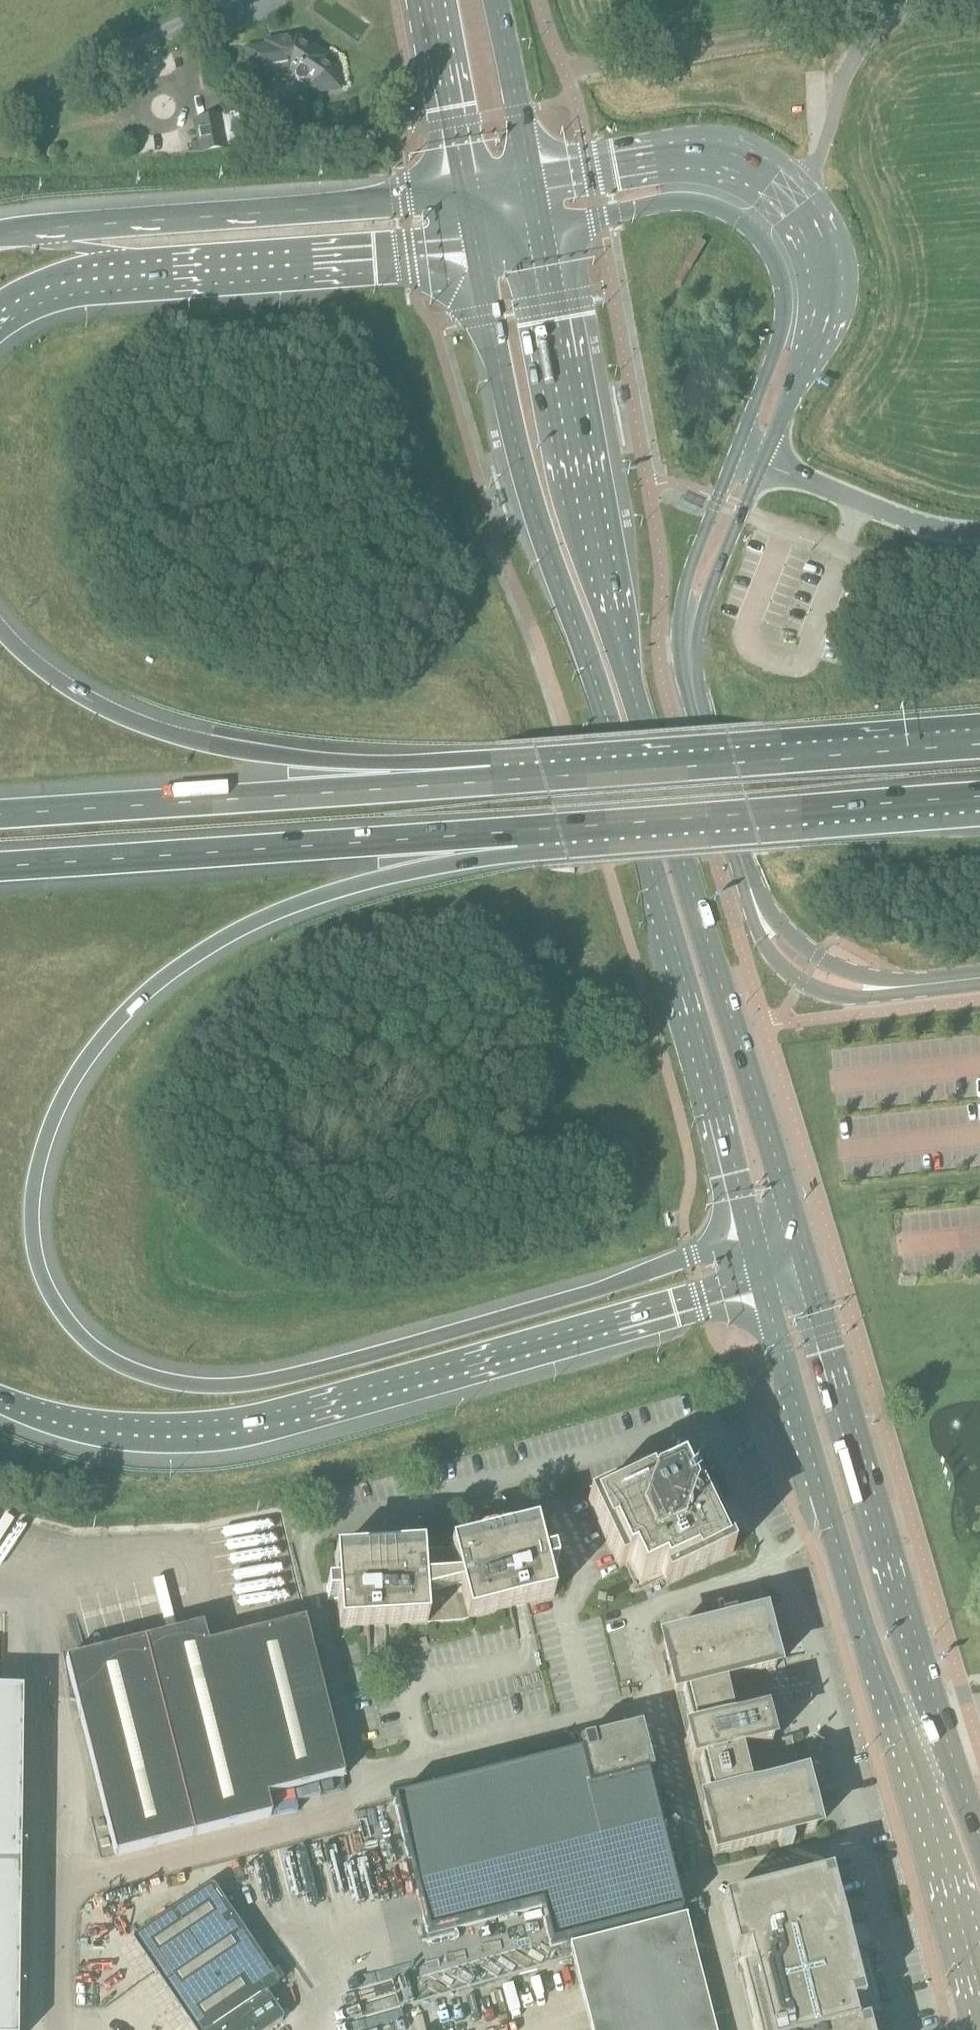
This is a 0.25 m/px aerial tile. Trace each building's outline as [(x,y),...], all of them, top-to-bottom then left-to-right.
[(274,42),(274,46),(248,51),(252,76),(290,69),(297,74),(296,75),(295,77),(296,79),(297,81),(299,82),(303,82),(305,81),(305,80),(312,84),(313,93),(339,88),(335,69),(312,53),(314,50),(297,38),(274,42)] [(170,105),(172,89),(156,87),(154,103),(170,105)] [(199,143),(191,145),(192,153),(192,154),(201,152),(201,153),(226,149),(227,149),(221,117),(195,122),(199,143)] [(644,1483),(641,1476),(588,1502),(620,1569),(631,1563),(641,1583),(661,1574),(667,1585),(733,1553),(708,1500),(702,1504),(696,1490),(689,1493),(684,1484),(670,1479),(661,1483),(657,1477),(644,1483)] [(337,1586),(327,1587),(328,1600),(338,1599),(340,1628),(428,1623),(427,1600),(462,1591),(469,1619),(554,1598),(547,1569),(557,1567),(554,1554),(544,1556),(536,1526),(505,1534),(505,1531),(481,1537),(482,1539),(451,1547),(460,1582),(425,1584),(423,1549),(392,1551),(391,1548),(367,1550),(367,1553),(335,1555),(337,1586)] [(724,1629),(663,1644),(676,1694),(682,1693),(692,1733),(686,1734),(693,1764),(700,1762),(710,1802),(704,1804),(717,1855),(777,1839),(780,1849),(793,1846),(790,1836),(816,1830),(803,1779),(755,1791),(745,1751),(772,1744),(764,1715),(737,1722),(727,1682),(775,1669),(762,1619),(737,1625),(734,1615),(721,1619),(724,1629)] [(208,1646),(203,1627),(67,1661),(116,1856),(272,1817),(267,1797),(345,1778),(305,1622),(208,1646)] [(0,1697),(0,2029),(19,2029),(25,1693),(24,1693),(24,1697),(4,1697),(0,1697)] [(652,1772),(641,1729),(598,1754),(583,1757),(582,1754),(394,1801),(428,1936),(541,1907),(551,1947),(682,1914),(646,1774),(652,1772)] [(832,1930),(843,1927),(830,1875),(723,1903),(755,2029),(870,2029),(867,2022),(856,2024),(851,2007),(853,2007),(839,1954),(838,1955),(837,1949),(840,1948),(837,1935),(833,1936),(832,1930)] [(133,1941),(193,2029),(271,2029),(283,2022),(284,2018),(267,1994),(278,1986),(279,1983),(214,1887),(210,1886),(134,1938),(133,1941)] [(686,1915),(570,1945),(592,2029),(716,2029),(686,1915)]
